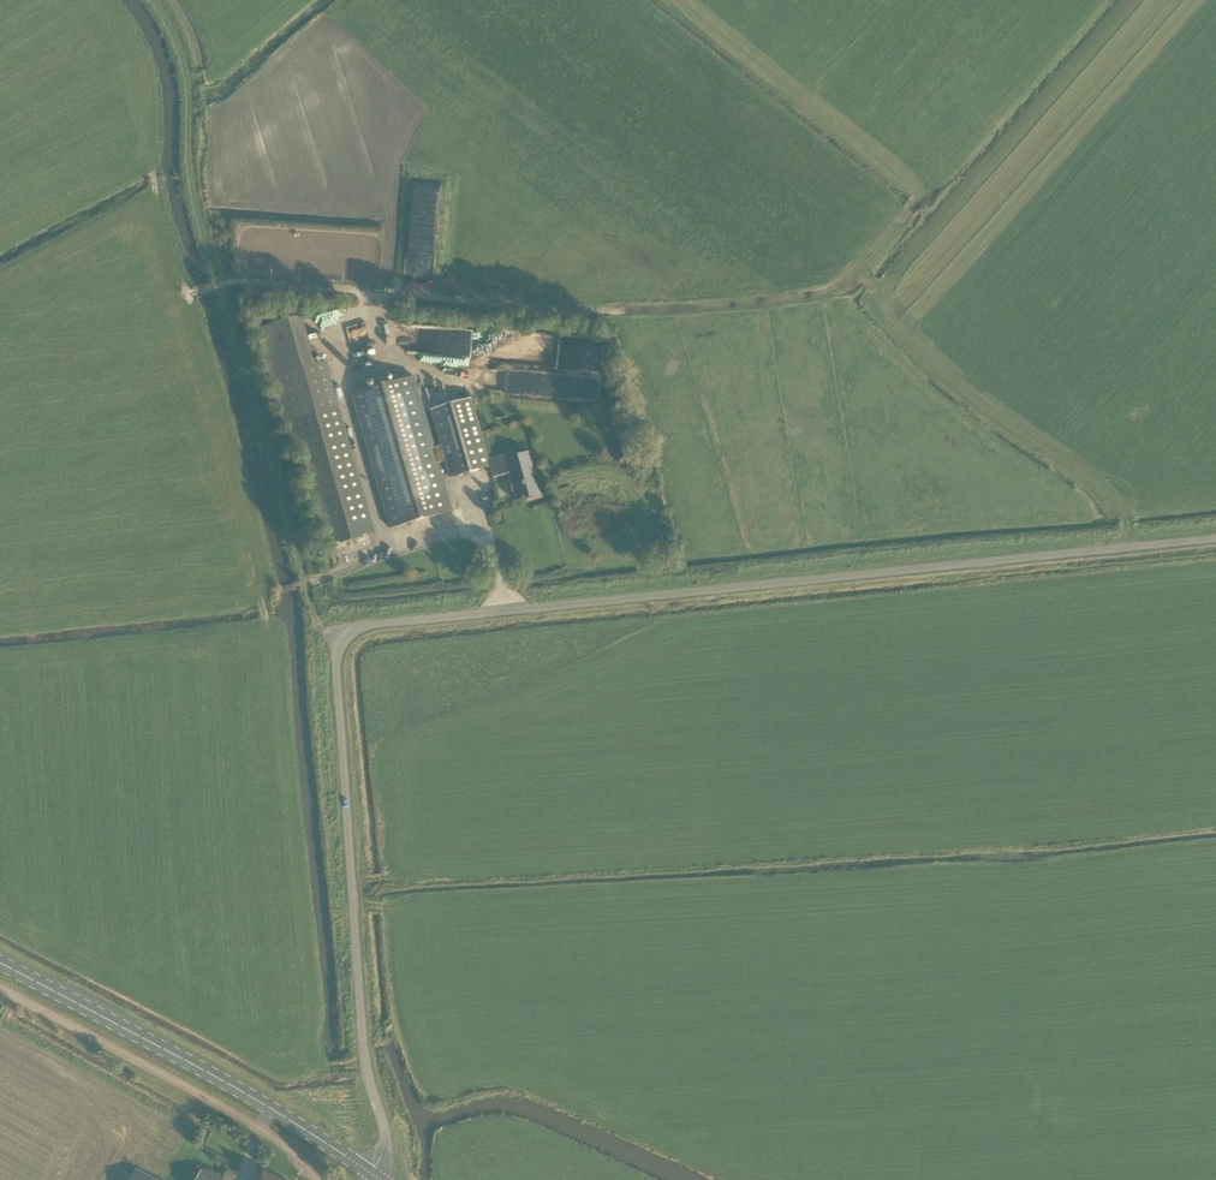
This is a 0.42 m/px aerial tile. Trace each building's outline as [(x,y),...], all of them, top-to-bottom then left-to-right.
[(436,332),(436,356),(461,357),(462,332),(436,332)] [(326,362),(272,377),(285,424),(286,423),(292,442),(298,440),(328,547),(375,534),(326,362)] [(518,498),(541,491),(536,475),(534,475),(528,455),(508,460),(506,456),(489,461),(471,400),(424,413),(414,378),(352,396),(390,529),(452,511),(438,463),(445,461),(450,479),(490,467),(493,478),(510,473),(518,498)] [(135,1169),(129,1179),(155,1179),(135,1169)] [(195,1179),(219,1179),(201,1170),(195,1179)] [(263,1171),(259,1179),(280,1179),(263,1171)]
